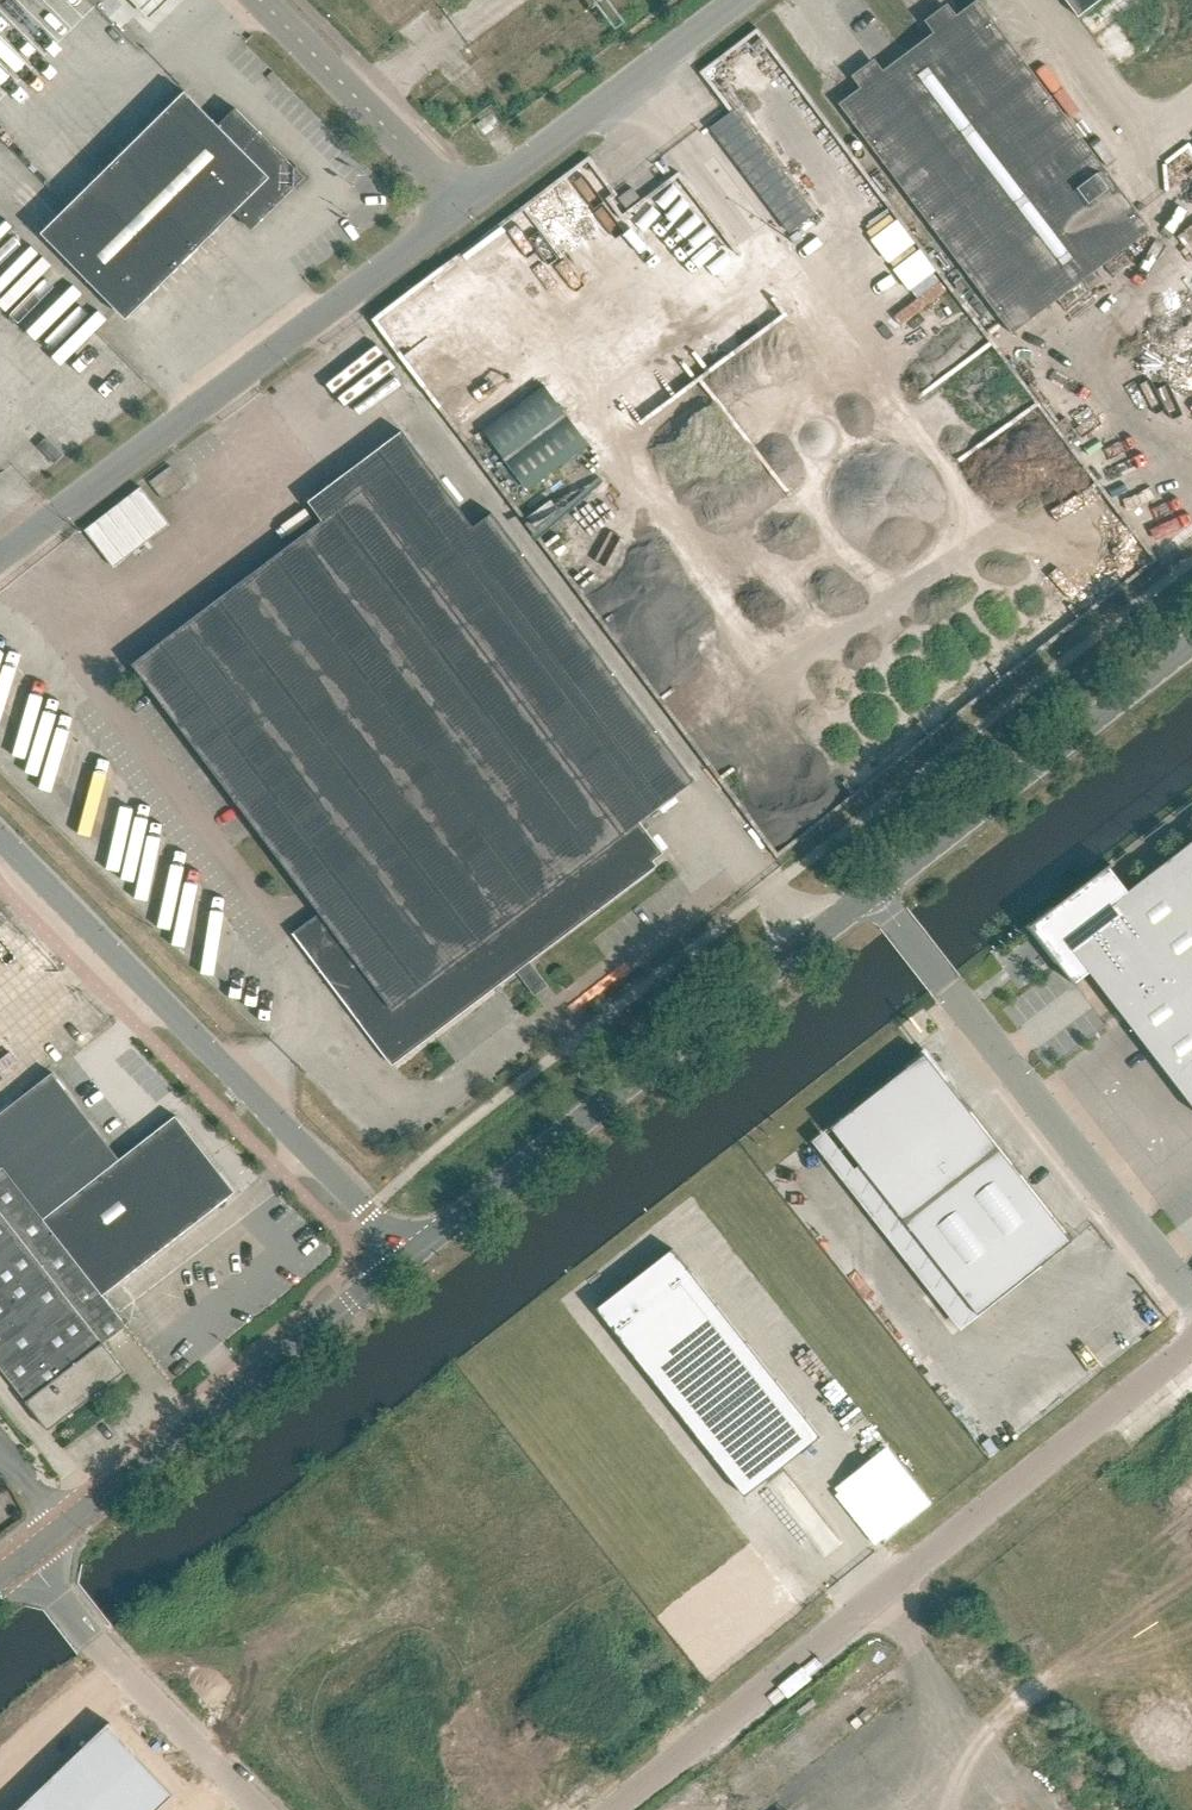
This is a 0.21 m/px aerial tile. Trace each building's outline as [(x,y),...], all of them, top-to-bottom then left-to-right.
[(158,0),(124,0),(141,17),(158,0)] [(1153,229),(1128,197),(1130,199),(981,0),(841,106),(1015,335),(1130,248),(1129,247),(1153,229)] [(1080,18),(1105,0),(1067,0),(1080,18)] [(753,26),(694,69),(725,111),(737,102),(743,111),(778,86),(783,94),(796,85),(753,26)] [(219,126),(186,93),(43,234),(127,320),(235,213),(252,231),(305,179),(236,109),(219,126)] [(791,233),(815,215),(736,110),(711,128),(791,233)] [(620,198),(627,208),(641,198),(633,188),(620,198)] [(475,231),(477,246),(494,244),(492,229),(475,231)] [(916,248),(890,265),(907,290),(933,274),(916,248)] [(1178,353),(1177,336),(1156,337),(1157,354),(1178,353)] [(477,431),(522,492),(584,446),(539,385),(477,431)] [(527,957),(664,854),(640,822),(694,782),(492,514),(474,527),(402,432),(309,502),(324,522),(267,565),(340,661),(321,675),(507,921),(493,931),(502,943),(505,942),(524,967),(531,962),(527,957)] [(55,463),(64,455),(48,438),(39,446),(55,463)] [(115,569),(170,526),(141,488),(85,531),(115,569)] [(507,921),(321,675),(340,661),(267,565),(134,665),(321,913),(293,934),(392,1066),(524,967),(505,942),(502,943),(493,931),(507,921)] [(18,653),(0,648),(0,650),(0,720),(18,653)] [(1031,926),(1076,986),(1078,985),(1077,983),(1090,973),(1191,1105),(1191,843),(1128,892),(1110,868),(1112,866),(1110,865),(1031,926)] [(979,1315),(1072,1241),(925,1054),(832,1128),(979,1315)] [(48,1430),(49,1430),(93,1396),(98,1392),(125,1371),(104,1344),(127,1326),(104,1295),(237,1193),(177,1116),(121,1160),(53,1073),(0,1114),(0,1368),(48,1430)] [(821,1437),(673,1249),(597,1309),(745,1497),(764,1482),(783,1467),(821,1437)] [(892,1444),(865,1462),(905,1521),(932,1504),(892,1444)] [(643,1657),(652,1667),(665,1656),(657,1646),(643,1657)] [(78,1765),(121,1809),(169,1809),(178,1801),(114,1733),(112,1732),(78,1765)] [(78,1765),(44,1798),(55,1809),(121,1809),(78,1765)] [(44,1798),(31,1809),(55,1809),(44,1798)]
